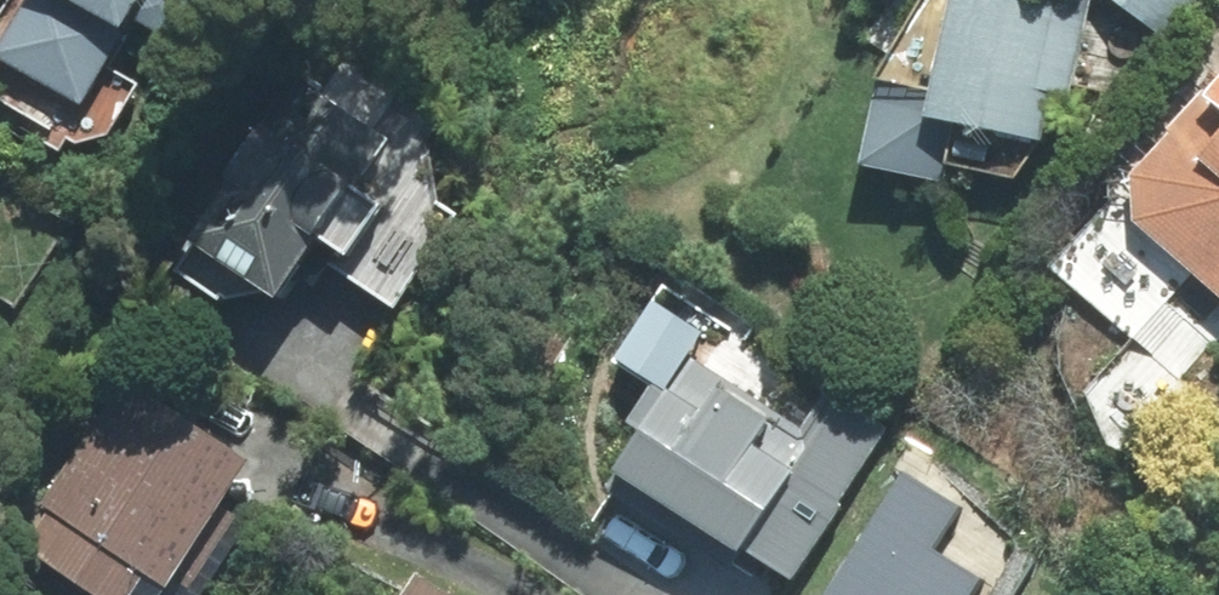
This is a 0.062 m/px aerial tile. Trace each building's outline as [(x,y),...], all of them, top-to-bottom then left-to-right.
[(0,59),(86,107),(146,0),(34,0),(0,59)] [(1045,145),(1055,98),(1074,101),(1093,6),(1062,0),(955,0),(933,107),(879,96),(864,170),(947,186),(959,127),(1045,145)] [(1201,0),(1111,0),(1168,43),(1201,0)] [(173,272),(222,305),(269,297),(282,305),(323,244),(352,264),(389,209),(360,189),(392,142),(302,82),(173,272)] [(1218,297),(1218,87),(1216,91),(1212,87),(1170,132),(1175,136),(1137,177),(1137,221),(1218,297)] [(647,435),(609,493),(733,575),(749,552),(796,583),(845,509),(798,478),(821,443),(697,361),(674,395),(658,384),(631,425),(647,435)] [(129,380),(19,547),(91,594),(139,594),(150,579),(170,592),(255,463),(129,380)] [(905,464),(831,593),(835,594),(971,594),(985,570),(937,543),(963,497),(905,464)] [(421,575),(408,594),(450,594),(421,575)]
